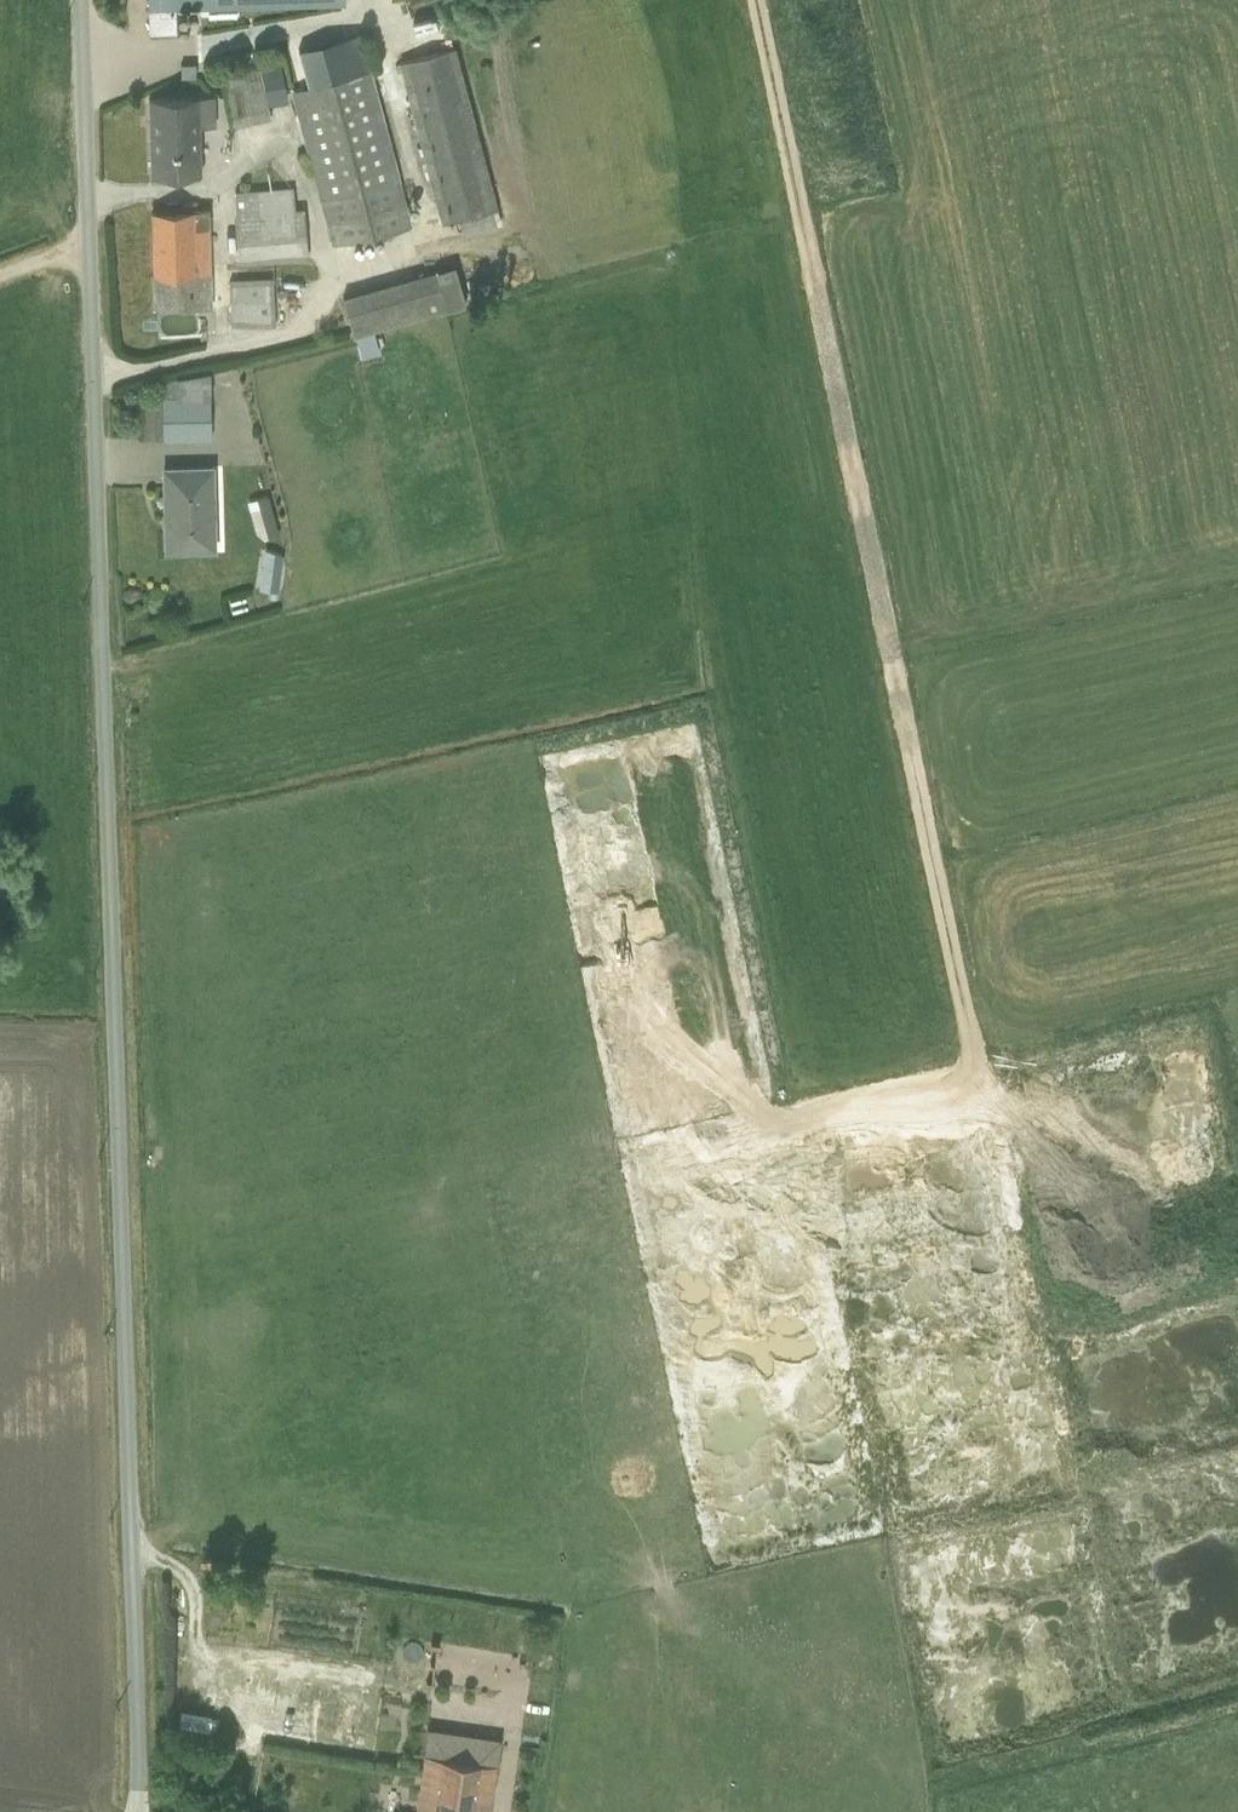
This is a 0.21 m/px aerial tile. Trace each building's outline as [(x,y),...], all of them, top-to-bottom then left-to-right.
[(141,28),(173,27),(172,9),(346,5),(346,0),(141,0),(141,28)] [(424,9),(398,12),(399,25),(425,23),(424,9)] [(400,64),(435,199),(489,185),(455,50),(400,64)] [(230,68),(242,111),(291,97),(280,55),(230,68)] [(302,96),(334,227),(399,211),(367,80),(302,96)] [(151,102),(154,173),(199,171),(197,130),(208,130),(207,101),(151,102)] [(242,173),(237,232),(296,237),(301,178),(242,173)] [(145,202),(143,296),(201,297),(204,203),(145,202)] [(337,244),(366,237),(364,225),(334,232),(337,244)] [(345,285),(359,344),(452,321),(438,262),(345,285)] [(260,273),(216,274),(217,318),(261,317),(260,273)] [(159,368),(159,421),(212,421),(213,368),(159,368)] [(163,464),(163,545),(216,545),(216,463),(163,464)] [(492,1643),(388,1628),(383,1664),(487,1679),(492,1643)] [(494,1729),(423,1721),(412,1811),(484,1811),(494,1729)]
